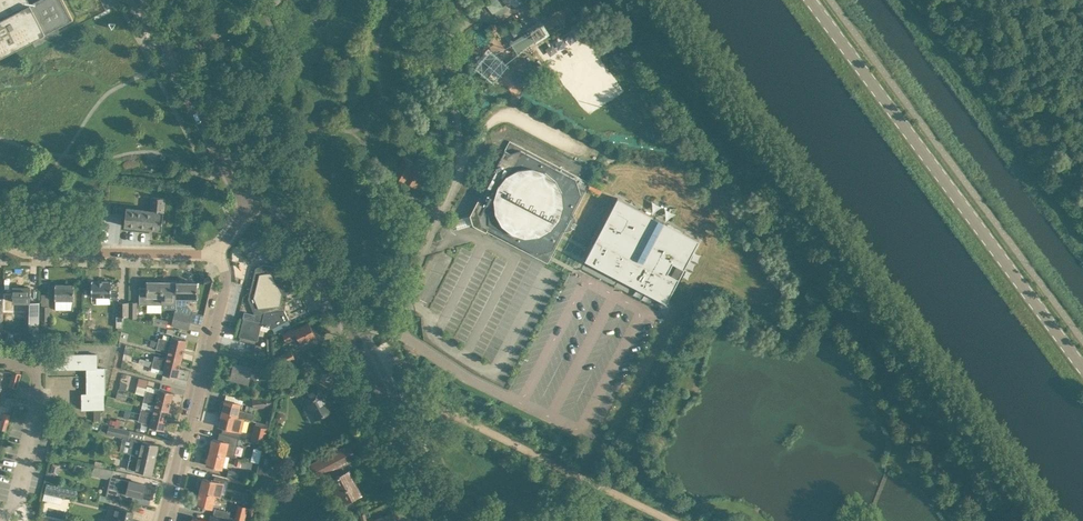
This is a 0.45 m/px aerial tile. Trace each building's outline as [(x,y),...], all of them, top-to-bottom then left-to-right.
[(32,40),(56,27),(70,20),(60,0),(0,0),(0,56),(32,40)] [(479,8),(486,3),(493,13),(503,6),(498,0),(490,0),(489,1),(489,0),(473,0),(479,8)] [(528,29),(527,30),(529,33),(535,42),(537,44),(550,36),(548,33),(540,21),(528,29)] [(618,58),(626,68),(634,62),(626,52),(618,58)] [(590,182),(519,145),(509,140),(504,150),(505,150),(488,181),(487,181),(486,183),(487,184),(486,186),(485,186),(470,215),(473,224),(548,263),(565,230),(570,229),(574,220),(573,215),(590,182)] [(427,163),(417,157),(414,162),(404,157),(391,181),(401,187),(404,182),(414,187),(427,163)] [(165,197),(154,196),(152,196),(150,210),(126,208),(124,225),(162,229),(165,197)] [(666,302),(699,240),(618,197),(605,221),(607,222),(588,258),(627,279),(626,281),(666,302)] [(264,264),(255,268),(249,296),(248,298),(254,315),(257,316),(257,317),(258,317),(257,319),(259,320),(259,321),(262,322),(261,325),(259,334),(264,335),(265,330),(266,331),(270,327),(272,327),(275,334),(292,325),(284,310),(286,298),(287,294),(298,289),(284,261),(272,266),(264,264)] [(118,299),(118,295),(118,291),(111,291),(111,281),(92,281),(91,292),(91,296),(111,296),(111,299),(118,299)] [(162,304),(162,302),(162,281),(147,281),(147,287),(140,287),(139,304),(162,304)] [(177,282),(162,281),(162,302),(162,304),(161,307),(176,308),(176,307),(177,282)] [(177,282),(176,307),(183,307),(183,296),(197,297),(197,282),(177,282)] [(55,309),(74,309),(74,295),(74,284),(48,284),(48,294),(55,294),(55,298),(55,309)] [(13,301),(13,311),(27,312),(27,337),(39,337),(39,299),(30,299),(30,287),(13,287),(13,301)] [(124,316),(129,316),(129,302),(117,302),(117,316),(117,326),(122,327),(124,316)] [(129,302),(129,316),(129,318),(137,318),(137,302),(129,302)] [(50,319),(50,306),(41,306),(41,319),(42,319),(47,319),(50,319)] [(175,310),(173,318),(190,322),(192,315),(175,310)] [(239,336),(251,339),(257,341),(259,334),(261,325),(262,322),(259,321),(259,320),(257,319),(258,317),(257,317),(257,316),(254,315),(253,320),(243,318),(239,336)] [(188,328),(190,322),(173,318),(171,324),(188,328)] [(294,327),(283,332),(286,340),(298,335),(302,344),(309,340),(309,338),(315,335),(316,331),(314,327),(311,327),(309,322),(295,328),(294,327)] [(186,339),(172,336),(171,340),(159,337),(158,341),(184,348),(186,339)] [(184,348),(158,341),(157,346),(156,349),(167,351),(165,358),(180,362),(183,352),(184,348)] [(291,350),(276,357),(280,366),(295,358),(291,350)] [(55,354),(55,355),(55,369),(86,368),(86,393),(81,393),(82,409),(93,409),(94,409),(104,409),(104,394),(105,394),(105,393),(105,368),(97,368),(97,354),(66,354),(55,354)] [(165,358),(155,355),(153,361),(179,368),(180,362),(165,358)] [(153,361),(140,358),(139,363),(164,369),(163,374),(177,377),(179,368),(153,361)] [(276,362),(262,359),(260,368),(274,371),(276,362)] [(252,367),(245,365),(234,363),(230,377),(255,384),(257,375),(258,376),(259,369),(252,367)] [(14,371),(10,386),(17,388),(18,385),(22,373),(14,371)] [(119,386),(127,388),(128,381),(121,379),(119,386)] [(317,418),(323,415),(332,410),(328,401),(327,402),(318,385),(304,393),(317,418)] [(145,395),(171,401),(173,392),(162,389),(159,389),(158,393),(151,392),(146,390),(145,395)] [(118,391),(116,397),(126,400),(127,396),(124,395),(124,393),(118,391)] [(144,398),(143,401),(155,404),(154,407),(168,411),(170,405),(171,401),(145,395),(144,398)] [(9,404),(11,398),(2,396),(1,402),(9,404)] [(260,398),(262,406),(273,405),(275,396),(260,398)] [(222,400),(221,406),(223,407),(221,412),(237,416),(245,418),(253,420),(255,413),(239,409),(240,403),(225,399),(224,399),(224,401),(222,400)] [(142,408),(140,414),(166,420),(167,417),(168,411),(154,407),(154,411),(142,408)] [(276,413),(276,417),(278,420),(282,420),(285,418),(286,414),(283,411),(279,411),(276,413)] [(4,412),(2,420),(8,422),(10,414),(4,412)] [(221,412),(218,425),(223,427),(222,432),(240,437),(241,431),(242,431),(245,418),(237,416),(221,412)] [(139,418),(138,421),(150,424),(150,426),(153,427),(164,430),(166,420),(140,414),(139,418)] [(264,443),(265,444),(264,442),(269,424),(265,424),(266,423),(256,421),(256,424),(255,424),(252,440),(264,443)] [(107,434),(128,438),(130,430),(127,429),(106,424),(105,426),(108,427),(107,434)] [(213,438),(210,451),(225,455),(234,457),(239,437),(239,438),(240,437),(222,432),(220,432),(218,439),(213,438)] [(128,453),(131,453),(139,456),(155,459),(158,444),(131,438),(128,453)] [(264,443),(255,480),(267,473),(265,469),(276,464),(264,443)] [(349,444),(334,452),(312,464),(319,476),(325,472),(329,479),(328,480),(340,503),(361,492),(349,470),(346,471),(342,463),(356,456),(349,444)] [(107,455),(120,458),(122,452),(109,448),(107,455)] [(210,451),(206,464),(217,467),(222,468),(225,455),(210,451)] [(253,462),(248,461),(242,459),(243,453),(237,451),(234,464),(251,469),(253,462)] [(152,474),(155,459),(139,456),(131,453),(127,468),(152,474)] [(60,464),(53,463),(50,472),(58,474),(60,464)] [(103,468),(104,468),(94,465),(92,474),(111,479),(113,471),(103,468)] [(239,472),(229,469),(227,476),(237,479),(239,472)] [(201,477),(199,483),(201,484),(200,487),(200,490),(215,494),(224,496),(228,479),(214,476),(213,480),(203,477),(203,478),(201,477)] [(108,486),(106,495),(123,499),(124,496),(126,497),(127,492),(131,493),(142,496),(145,483),(135,481),(130,479),(129,480),(122,478),(120,484),(119,489),(108,486)] [(78,490),(47,483),(45,490),(76,497),(78,490)] [(200,490),(196,504),(207,506),(212,508),(215,494),(200,490)] [(227,491),(226,497),(232,499),(244,502),(246,495),(227,491)] [(238,503),(235,518),(244,520),(247,505),(238,503)] [(134,519),(131,518),(133,511),(115,506),(111,520),(134,520),(134,519)] [(231,512),(215,508),(213,514),(229,518),(231,512)]
